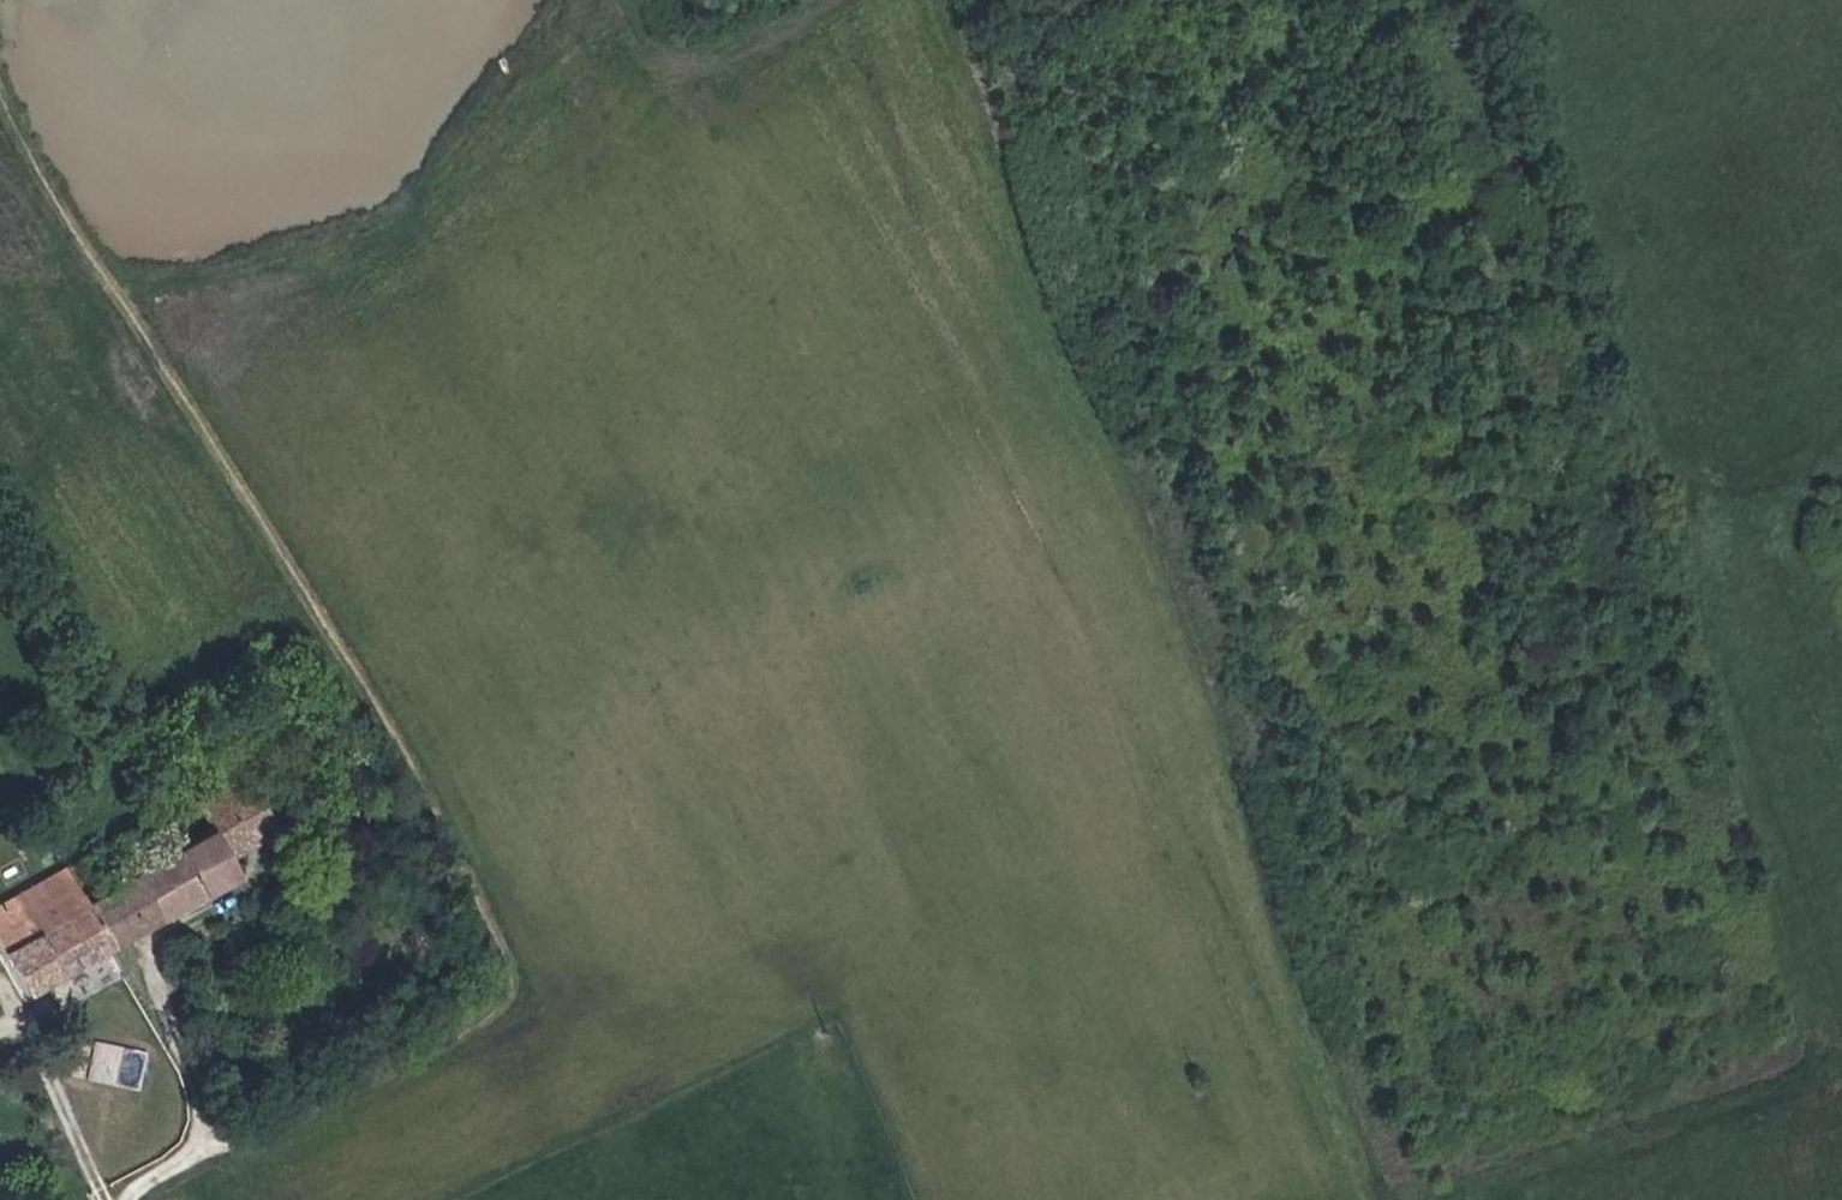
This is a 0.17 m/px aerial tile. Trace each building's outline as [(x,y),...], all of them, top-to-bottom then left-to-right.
[(1841,412),(1841,372),(1826,378),(1841,412)] [(74,923),(200,857),(192,842),(241,816),(209,751),(35,845),(53,881),(74,923)] [(53,881),(35,845),(0,864),(0,911),(53,881)] [(74,923),(53,881),(0,911),(0,962),(74,923)]
